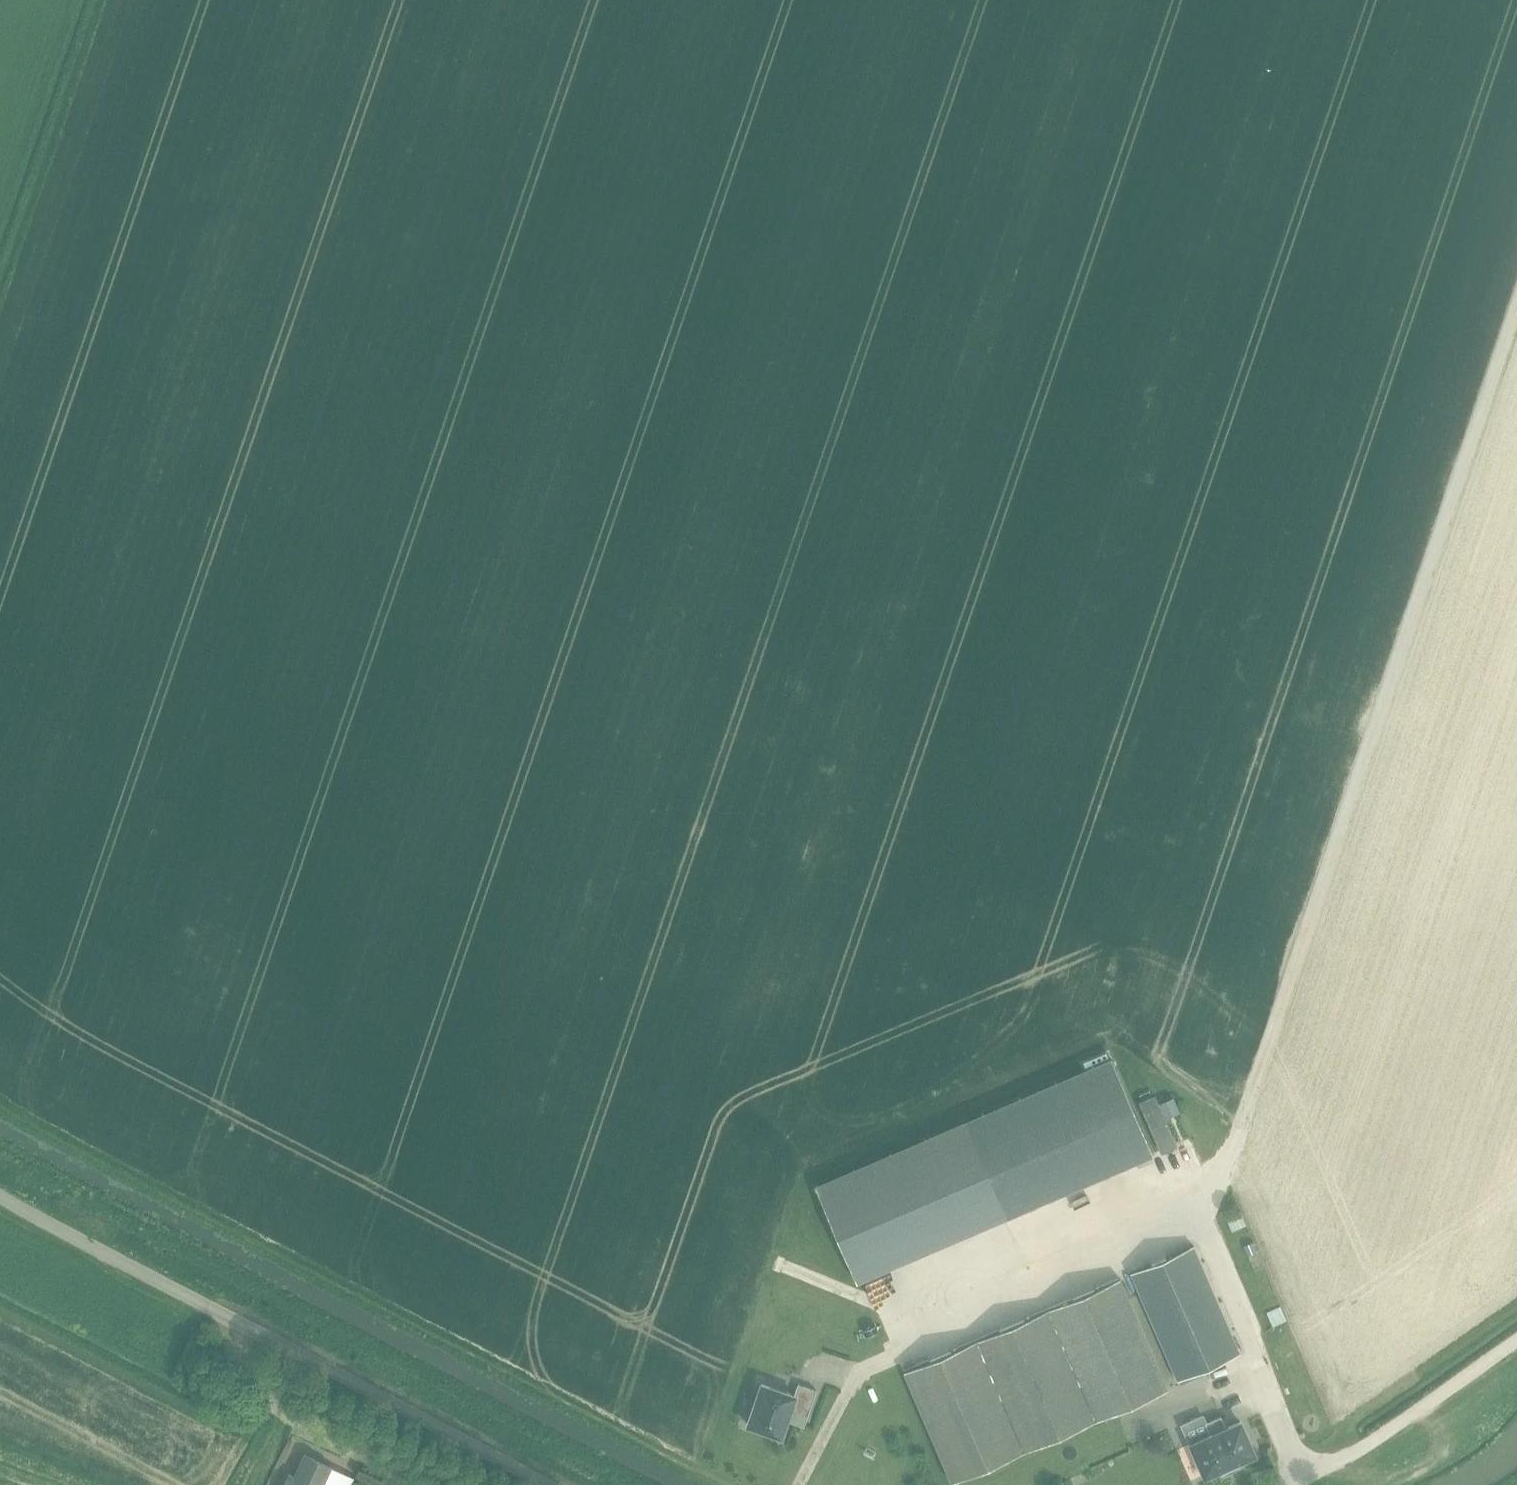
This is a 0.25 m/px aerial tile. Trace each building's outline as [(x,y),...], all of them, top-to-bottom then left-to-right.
[(966,1124),(1006,1218),(1154,1155),(1114,1061),(966,1124)] [(1174,1097),(1159,1103),(1156,1095),(1139,1102),(1161,1153),(1177,1146),(1166,1119),(1181,1112),(1174,1097)] [(1006,1218),(966,1124),(816,1188),(856,1282),(1006,1218)] [(1255,1214),(1241,1221),(1248,1233),(1261,1227),(1255,1214)] [(1131,1273),(1143,1302),(1177,1380),(1221,1360),(1240,1352),(1193,1246),(1131,1273)] [(952,1483),(1168,1389),(1119,1278),(904,1371),(952,1483)] [(761,1384),(747,1425),(781,1436),(790,1411),(807,1417),(816,1391),(798,1384),(794,1395),(761,1384)] [(1237,1461),(1254,1454),(1240,1422),(1226,1428),(1221,1416),(1207,1421),(1204,1414),(1180,1424),(1189,1445),(1177,1450),(1191,1481),(1221,1468),(1222,1470),(1238,1463),(1237,1461)] [(290,1474),(284,1484),(322,1484),(330,1467),(305,1455),(295,1477),(290,1474)] [(379,1480),(349,1466),(340,1484),(376,1484),(379,1480)]
